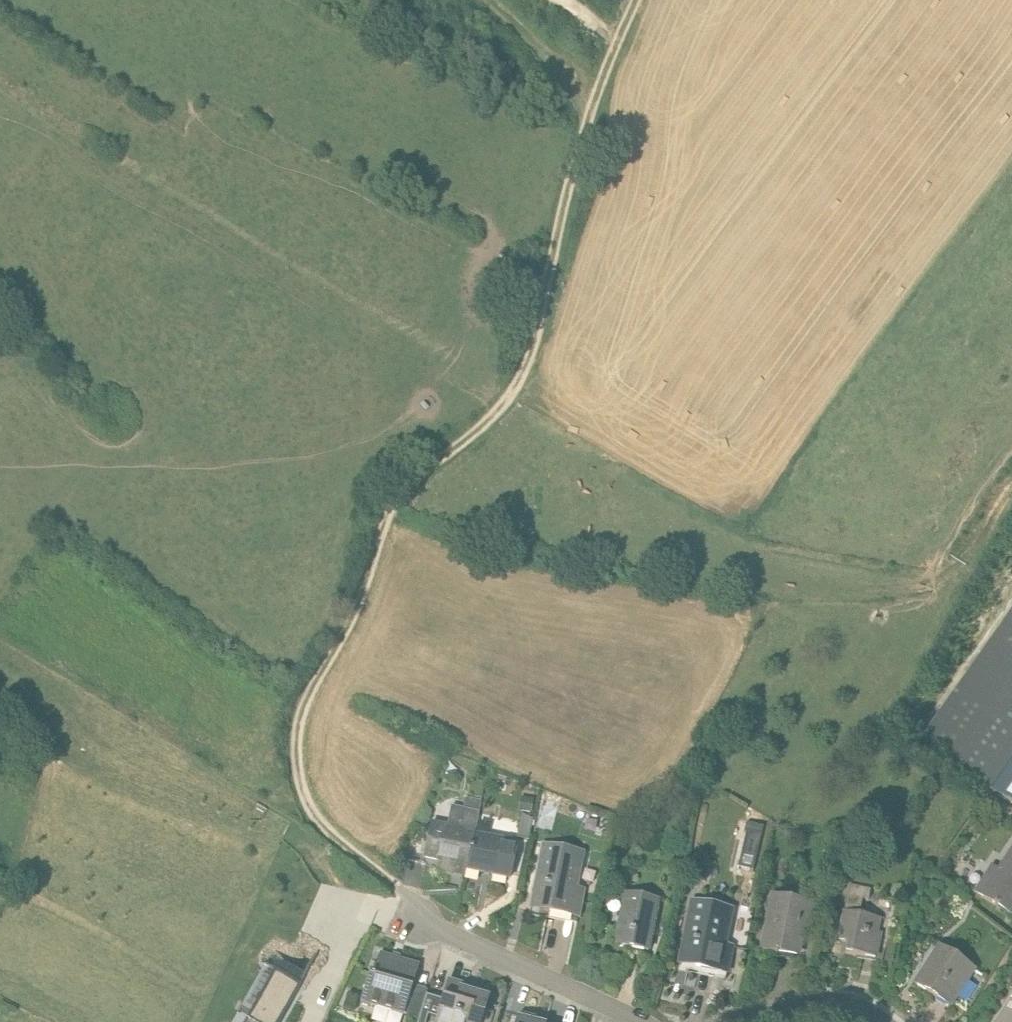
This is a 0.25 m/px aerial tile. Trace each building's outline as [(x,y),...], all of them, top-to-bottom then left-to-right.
[(926,743),(934,749),(1011,803),(1011,617),(999,636),(926,743)] [(518,811),(531,813),(534,798),(521,795),(518,811)] [(419,823),(403,858),(404,859),(422,863),(423,857),(441,861),(467,866),(474,831),(475,831),(475,829),(479,812),(479,811),(482,799),(466,796),(463,808),(460,826),(447,823),(431,819),(430,825),(419,823)] [(521,813),(517,838),(528,841),(529,841),(534,819),(521,812),(521,813)] [(747,823),(744,833),(761,837),(764,827),(747,823)] [(514,858),(518,840),(474,831),(467,866),(466,869),(510,878),(514,858)] [(535,884),(532,903),(548,907),(547,911),(578,917),(582,897),(583,889),(578,887),(582,867),(572,865),(575,849),(543,843),(535,884)] [(982,878),(991,884),(983,896),(993,903),(1010,914),(1011,910),(1011,845),(997,867),(991,863),(982,878)] [(744,846),(741,856),(756,860),(759,849),(744,846)] [(689,881),(705,883),(707,866),(691,864),(689,881)] [(868,900),(870,889),(849,885),(838,939),(848,941),(845,952),(875,958),(879,938),(880,932),(879,932),(881,918),(861,914),(863,899),(868,900)] [(662,899),(624,891),(616,890),(614,899),(623,901),(614,944),(651,951),(662,899)] [(768,909),(760,949),(778,953),(778,951),(803,956),(804,956),(815,903),(771,894),(770,900),(768,909)] [(692,899),(682,950),(678,970),(695,973),(697,966),(727,973),(731,945),(727,944),(734,909),(692,899)] [(915,983),(950,1006),(974,969),(939,946),(915,983)] [(370,971),(360,1002),(377,1007),(404,1015),(406,1008),(412,989),(413,986),(419,964),(380,952),(374,972),(370,971)] [(245,1021),(279,1021),(300,984),(299,983),(293,980),(274,969),(274,971),(249,1014),(245,1021)] [(421,1012),(427,1014),(428,1014),(436,1017),(435,1021),(481,1021),(485,1009),(489,998),(469,992),(460,989),(462,985),(448,980),(442,999),(426,994),(421,1012)]
